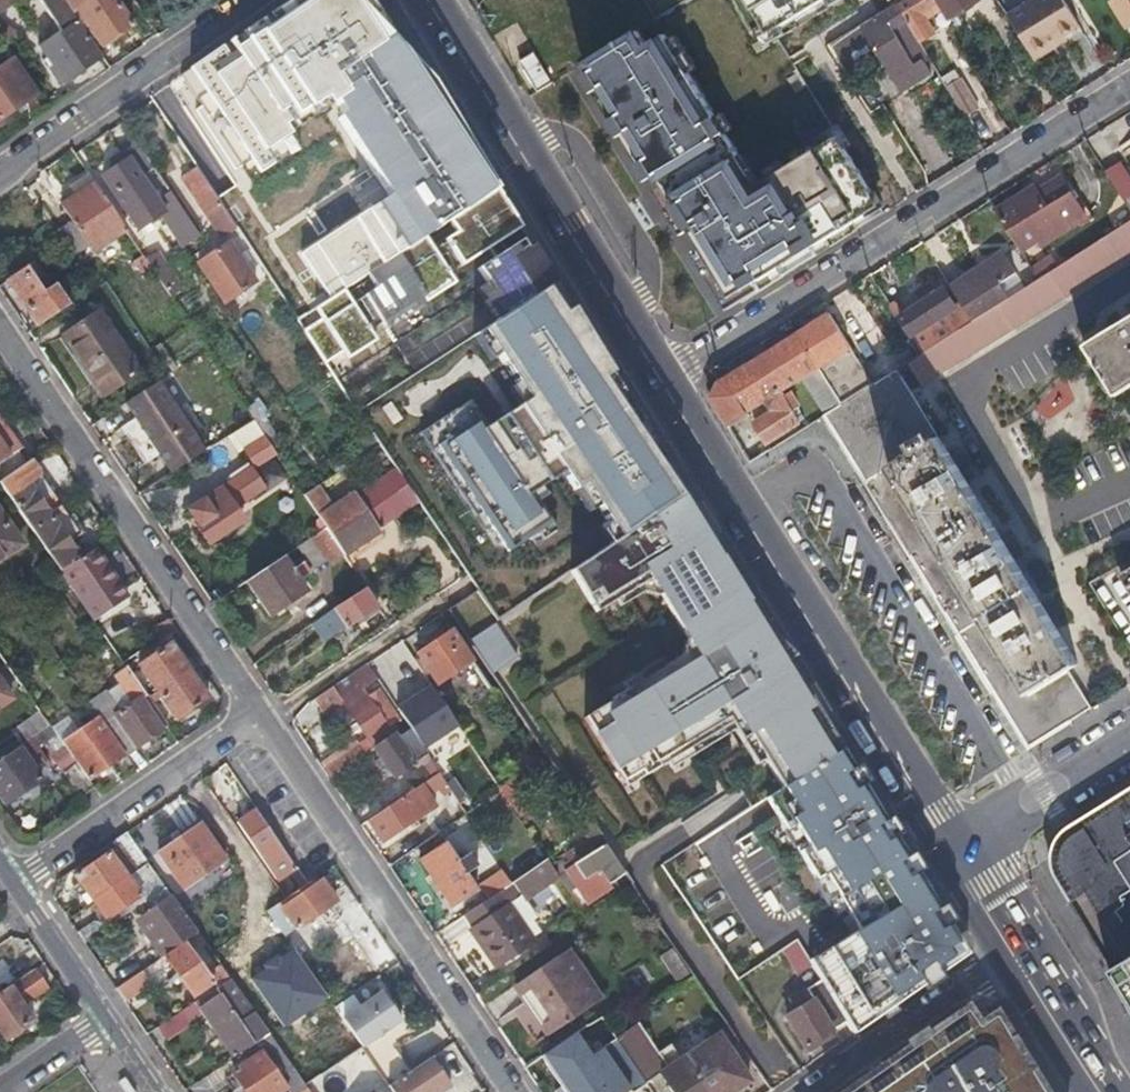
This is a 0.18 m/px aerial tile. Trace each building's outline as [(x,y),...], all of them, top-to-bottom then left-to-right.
[(14,0),(0,0),(0,9),(14,0)] [(57,32),(36,46),(60,83),(98,57),(94,51),(88,43),(64,7),(59,0),(36,0),(57,32)] [(94,51),(129,27),(111,0),(88,0),(75,9),(94,40),(88,43),(94,51)] [(487,196),(366,0),(302,0),(187,76),(254,169),(343,107),(396,191),(312,251),(342,292),(487,196)] [(739,15),(765,0),(731,0),(739,15)] [(897,4),(906,20),(919,42),(934,33),(925,18),(943,7),(939,0),(903,0),(897,4)] [(943,7),(947,12),(966,0),(939,0),(943,7)] [(1038,56),(1085,27),(1068,0),(1029,0),(1011,11),(1038,56)] [(651,38),(585,78),(719,296),(810,241),(784,199),(759,214),(651,38)] [(12,59),(0,67),(0,116),(35,92),(12,59)] [(953,69),(940,78),(945,87),(959,79),(953,69)] [(945,87),(962,117),(976,108),(959,79),(945,87)] [(156,170),(138,143),(126,151),(131,158),(144,177),(156,170)] [(131,158),(126,151),(113,159),(118,167),(131,158)] [(168,214),(166,211),(152,190),(144,177),(131,158),(118,167),(105,175),(128,210),(139,203),(147,214),(143,217),(149,226),(168,214)] [(1103,173),(1129,215),(1129,185),(1117,164),(1103,173)] [(197,168),(196,166),(181,176),(204,211),(206,209),(217,224),(229,216),(222,206),(197,168)] [(1033,179),(994,202),(1023,251),(1042,239),(1044,244),(1091,216),(1067,177),(1041,193),(1033,179)] [(127,229),(96,182),(64,204),(74,220),(57,232),(72,257),(90,245),(94,250),(127,229)] [(166,211),(178,203),(164,183),(152,190),(166,211)] [(342,292),(300,320),(359,410),(499,327),(551,293),(525,255),(487,196),(467,209),(431,233),(342,292)] [(200,237),(178,203),(166,211),(168,214),(188,244),(200,237)] [(917,354),(931,375),(1129,249),(1129,218),(1033,280),(972,319),(934,343),(919,353),(917,354)] [(227,301),(256,281),(229,241),(200,261),(227,301)] [(952,278),(968,304),(1021,272),(1005,246),(952,278)] [(147,259),(164,284),(175,276),(159,252),(147,259)] [(11,278),(41,324),(73,303),(59,282),(48,289),(42,281),(47,278),(36,262),(11,278)] [(895,315),(919,353),(934,343),(972,319),(947,281),(895,315)] [(638,529),(686,498),(551,293),(499,327),(549,396),(528,408),(588,492),(608,481),(638,529)] [(296,321),(284,301),(274,308),(287,328),(296,321)] [(60,334),(90,379),(95,376),(105,391),(139,369),(98,308),(60,334)] [(823,313),(789,334),(835,406),(869,384),(823,313)] [(1083,341),(1113,392),(1129,382),(1129,313),(1083,341)] [(716,380),(708,396),(726,426),(745,415),(740,407),(758,396),(769,412),(750,423),(762,440),(795,419),(778,392),(798,381),(821,414),(835,406),(789,334),(716,380)] [(869,384),(835,406),(821,414),(821,415),(1025,747),(1067,720),(1042,680),(1023,692),(977,619),(930,544),(882,469),(933,436),(892,369),(869,384)] [(95,376),(90,379),(100,394),(105,391),(95,376)] [(155,376),(124,397),(152,439),(204,449),(155,376)] [(740,407),(745,415),(750,423),(769,412),(758,396),(740,407)] [(258,466),(277,454),(252,416),(228,434),(239,450),(244,446),(258,466)] [(22,448),(0,417),(0,463),(22,448)] [(981,513),(933,436),(882,469),(930,544),(981,513)] [(328,528),(346,555),(383,530),(382,527),(420,501),(382,443),(372,449),(388,473),(359,492),(357,489),(330,507),(317,488),(306,496),(328,528)] [(32,457),(0,479),(0,482),(61,570),(63,569),(82,556),(56,516),(66,509),(52,488),(53,488),(32,457)] [(265,488),(249,465),(232,477),(233,480),(190,508),(200,522),(197,524),(209,541),(244,518),(237,507),(265,488)] [(638,529),(572,572),(597,613),(616,602),(651,580),(661,597),(689,640),(698,656),(682,666),(678,659),(664,668),(627,690),(612,699),(613,701),(585,719),(624,781),(641,770),(645,777),(667,763),(739,719),(764,761),(781,787),(839,750),(686,498),(638,529)] [(0,513),(0,559),(22,544),(0,513)] [(930,544),(977,619),(1028,587),(981,513),(930,544)] [(330,566),(346,555),(328,528),(312,538),(328,562),(330,566)] [(313,571),(328,562),(312,538),(297,548),(313,571)] [(129,597),(95,547),(82,556),(63,569),(97,619),(129,597)] [(285,556),(249,579),(272,614),(308,591),(300,579),(310,573),(303,563),(294,569),(285,556)] [(1117,573),(1129,594),(1129,565),(1117,573)] [(651,580),(616,602),(621,608),(643,594),(659,598),(661,597),(651,580)] [(1042,680),(1064,666),(1073,661),(1028,587),(977,619),(1023,692),(1042,680)] [(368,588),(314,624),(326,643),(381,607),(368,588)] [(499,621),(488,603),(460,623),(471,640),(499,621)] [(176,627),(169,616),(154,626),(162,637),(176,627)] [(418,650),(451,631),(443,617),(410,636),(418,650)] [(442,689),(476,665),(456,635),(421,659),(442,689)] [(681,657),(678,659),(682,666),(698,656),(689,640),(685,642),(681,657)] [(177,720),(209,697),(172,642),(139,665),(177,720)] [(410,661),(387,680),(407,704),(430,685),(410,661)] [(623,684),(627,690),(664,668),(660,661),(623,684)] [(346,700),(348,704),(352,709),(348,712),(367,741),(370,745),(391,731),(390,729),(400,722),(375,685),(365,691),(360,684),(374,674),(369,666),(333,690),(341,703),(346,700)] [(1067,720),(1089,705),(1064,666),(1042,680),(1067,720)] [(127,693),(129,692),(139,685),(127,667),(116,675),(127,693)] [(484,698),(493,692),(483,676),(472,683),(484,698)] [(0,680),(0,706),(12,698),(0,680)] [(141,692),(143,690),(139,685),(129,692),(136,702),(105,724),(127,755),(164,729),(145,701),(141,692)] [(399,712),(412,730),(420,742),(426,751),(459,728),(433,689),(399,712)] [(333,690),(317,700),(329,717),(348,704),(346,700),(341,703),(333,690)] [(52,724),(43,712),(20,728),(29,740),(31,738),(52,724)] [(92,780),(127,755),(105,724),(100,716),(64,741),(78,761),(92,780)] [(739,719),(667,763),(671,770),(734,731),(756,766),(764,761),(739,719)] [(38,749),(59,734),(52,724),(31,738),(38,749)] [(405,752),(420,742),(412,730),(398,740),(395,736),(373,751),(393,781),(414,767),(405,752)] [(368,754),(373,751),(370,745),(367,741),(362,745),(368,754)] [(339,761),(344,770),(368,754),(362,745),(339,761)] [(0,760),(0,797),(5,804),(41,779),(19,747),(0,760)] [(839,750),(781,787),(660,863),(733,976),(795,936),(857,1032),(973,958),(839,750)] [(81,796),(96,786),(92,780),(78,761),(64,770),(81,796)] [(628,787),(645,777),(641,770),(624,781),(628,787)] [(504,794),(521,820),(535,811),(518,783),(502,792),(504,794)] [(421,787),(370,822),(385,844),(436,811),(421,787)] [(1090,813),(1129,883),(1129,788),(1090,813)] [(292,863),(253,807),(235,820),(274,877),(292,863)] [(1090,813),(1058,833),(1053,853),(1061,856),(1058,864),(1061,870),(1061,874),(1069,887),(1076,884),(1095,914),(1129,890),(1129,883),(1090,813)] [(226,863),(199,823),(158,851),(184,890),(226,863)] [(128,833),(126,831),(121,825),(97,841),(104,850),(114,843),(128,833)] [(149,864),(128,833),(114,843),(127,863),(135,874),(149,864)] [(568,869),(568,872),(578,889),(591,910),(616,893),(613,888),(627,877),(601,838),(592,844),(593,845),(596,851),(568,869)] [(453,907),(477,891),(447,845),(423,862),(453,907)] [(565,864),(568,869),(596,851),(593,845),(565,864)] [(76,877),(94,902),(128,879),(135,874),(127,863),(120,867),(111,853),(76,877)] [(1061,856),(1053,853),(1048,870),(1058,889),(1080,924),(1095,914),(1076,884),(1069,887),(1061,874),(1061,870),(1058,864),(1061,856)] [(489,899),(462,916),(496,968),(533,942),(513,912),(517,908),(513,902),(505,908),(502,905),(521,892),(526,900),(559,878),(549,862),(512,885),(489,899)] [(155,872),(149,864),(135,874),(128,879),(134,887),(143,881),(155,872)] [(128,879),(94,902),(101,913),(111,927),(154,896),(166,888),(155,872),(143,881),(148,888),(139,894),(134,887),(128,879)] [(489,899),(512,885),(504,872),(481,887),(489,899)] [(568,872),(559,878),(570,894),(578,889),(568,872)] [(268,911),(280,929),(289,922),(296,931),(336,904),(322,882),(304,893),(301,889),(293,895),(296,899),(275,913),(272,908),(268,911)] [(198,934),(166,888),(154,896),(159,903),(138,917),(165,957),(185,943),(198,934)] [(1095,914),(1123,961),(1129,957),(1129,890),(1095,914)] [(98,921),(105,931),(111,927),(101,913),(96,917),(98,921)] [(1095,914),(1080,924),(1108,971),(1123,961),(1095,914)] [(79,934),(86,945),(105,931),(98,921),(79,934)] [(205,943),(198,934),(185,943),(191,952),(205,943)] [(805,957),(795,942),(781,952),(796,974),(809,965),(805,957)] [(213,985),(216,989),(218,988),(230,980),(222,969),(208,978),(191,952),(185,943),(165,957),(193,998),(213,985)] [(687,968),(675,949),(664,956),(676,974),(687,968)] [(602,1003),(569,952),(517,985),(534,1010),(532,1011),(548,1037),(602,1003)] [(1108,971),(1129,1007),(1129,972),(1123,961),(1108,971)] [(35,967),(0,992),(0,1034),(4,1039),(31,1021),(22,1009),(50,990),(35,967)] [(117,990),(124,1000),(150,983),(143,972),(117,990)] [(830,1026),(842,1018),(837,1009),(817,977),(816,976),(787,996),(794,1006),(784,1014),(805,1047),(831,1029),(830,1026)] [(201,1008),(233,1058),(261,1039),(268,1034),(251,1010),(230,980),(218,988),(221,994),(201,1008)] [(361,1046),(362,1048),(402,1021),(384,995),(344,1022),(361,1046)] [(179,1035),(201,1015),(190,1004),(169,1023),(179,1035)] [(845,1090),(846,1091),(1038,1091),(1033,1085),(994,1017),(963,1009),(923,1036),(910,1045),(845,1090)] [(633,1091),(646,1082),(617,1038),(603,1017),(589,1026),(597,1039),(608,1054),(619,1070),(633,1091)] [(587,1024),(563,1040),(568,1047),(580,1039),(586,1046),(597,1039),(589,1026),(587,1024)] [(905,1038),(910,1045),(923,1036),(919,1029),(905,1038)] [(679,1057),(670,1043),(667,1045),(663,1040),(643,1053),(627,1032),(617,1038),(646,1082),(657,1073),(670,1091),(701,1091),(679,1057)] [(268,1034),(261,1039),(298,1091),(302,1091),(307,1089),(304,1086),(297,1076),(268,1034)] [(701,1091),(727,1091),(745,1080),(715,1034),(679,1057),(701,1091)] [(568,1047),(546,1062),(566,1091),(616,1091),(607,1078),(596,1062),(586,1046),(580,1039),(568,1047)] [(392,1043),(374,1055),(390,1079),(408,1067),(392,1043)] [(288,1088),(263,1053),(234,1071),(248,1091),(282,1091),(288,1088)] [(607,1078),(619,1070),(608,1054),(596,1062),(607,1078)] [(327,1056),(297,1076),(304,1086),(333,1066),(327,1056)] [(432,1056),(387,1087),(391,1091),(437,1091),(450,1083),(432,1056)] [(224,1069),(204,1082),(211,1091),(216,1091),(233,1081),(224,1069)]
